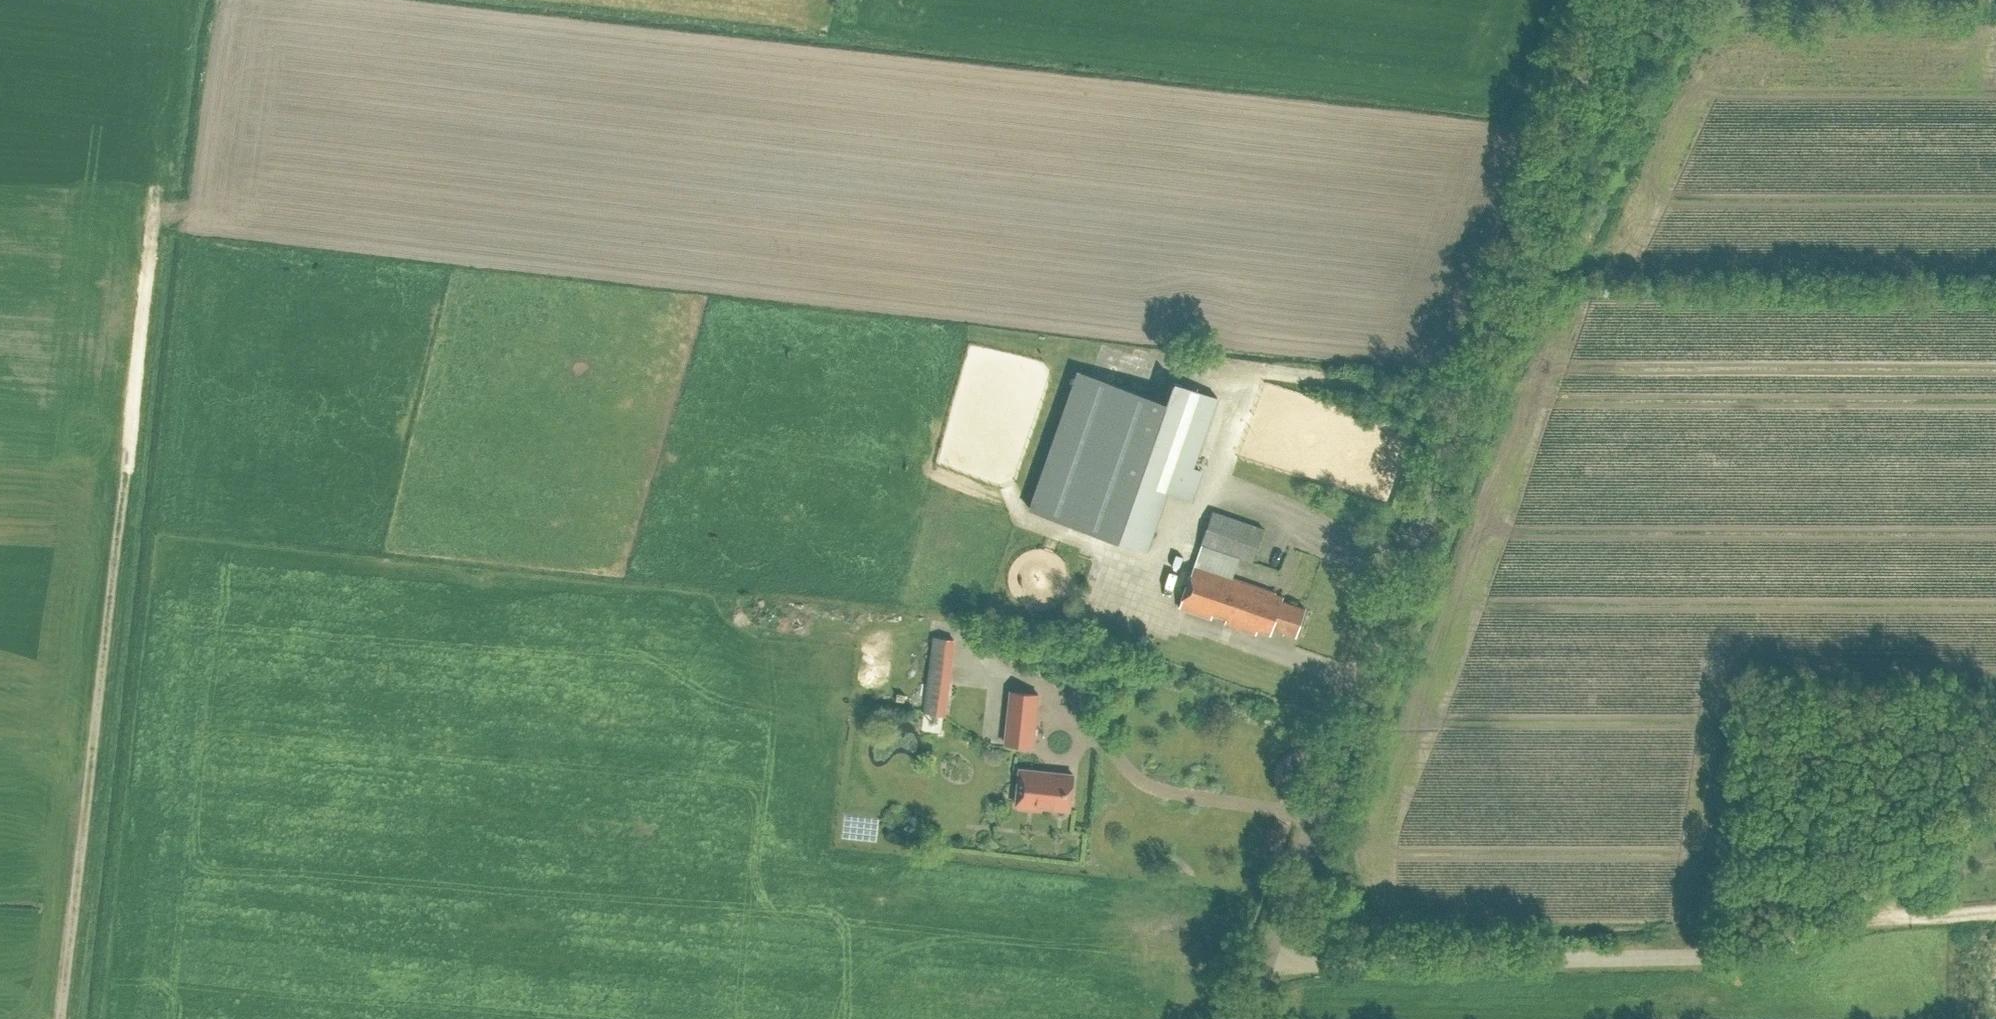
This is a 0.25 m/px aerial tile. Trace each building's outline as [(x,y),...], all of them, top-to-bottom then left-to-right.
[(1079,369),(1030,508),(1146,550),(1153,530),(1125,520),(1139,481),(1191,500),(1201,472),(1192,468),(1217,397),(1174,382),(1167,401),(1079,369)] [(1266,528),(1215,509),(1202,545),(1253,563),(1266,528)] [(1181,607),(1211,618),(1212,614),(1226,618),(1225,623),(1256,634),(1258,629),(1271,634),(1274,626),(1296,634),(1306,608),(1284,600),(1285,596),(1275,593),(1276,591),(1197,563),(1181,607)] [(1079,598),(1084,583),(1074,580),(1069,595),(1079,598)] [(1013,635),(1000,634),(999,645),(1012,646),(1013,635)] [(946,714),(956,639),(933,636),(923,711),(946,714)] [(1034,745),(1038,694),(1011,692),(1007,743),(1034,745)] [(874,733),(867,745),(878,751),(885,740),(874,733)] [(1069,811),(1072,775),(1019,769),(1015,805),(1020,805),(1019,808),(1040,810),(1040,808),(1069,811)]
